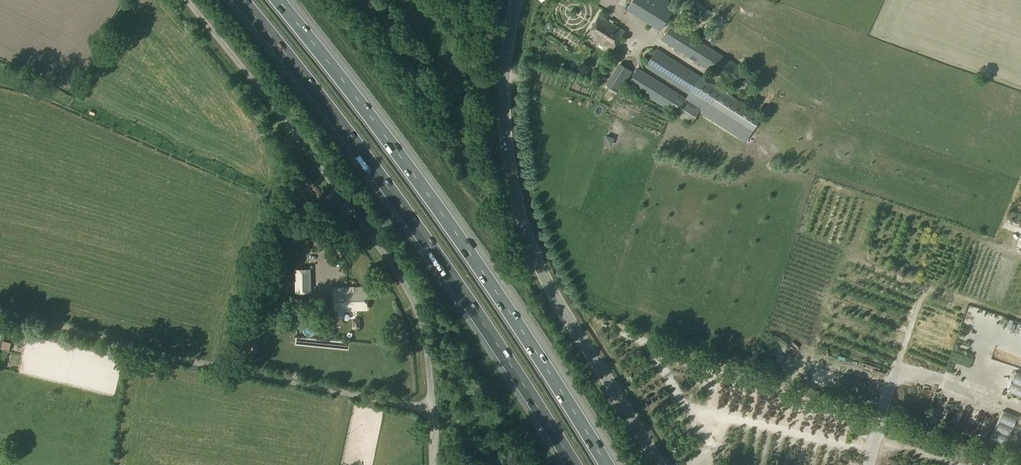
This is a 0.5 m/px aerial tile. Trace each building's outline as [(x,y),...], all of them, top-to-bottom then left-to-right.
[(627,10),(660,31),(675,7),(665,0),(633,0),(627,10)] [(599,16),(587,35),(611,50),(623,31),(599,16)] [(671,24),(661,40),(742,92),(752,76),(671,24)] [(761,117),(656,49),(645,67),(690,96),(687,100),(701,108),(698,113),(745,141),(761,117)] [(618,91),(632,71),(625,66),(617,79),(612,76),(607,84),(618,91)] [(701,108),(687,100),(636,69),(627,84),(691,124),(698,113),(701,108)] [(578,90),(583,81),(571,76),(567,85),(578,90)] [(309,270),(295,271),(295,292),(309,292),(309,270)] [(365,288),(333,289),(334,311),(366,310),(365,288)] [(359,319),(351,320),(351,330),(359,329),(359,319)]
